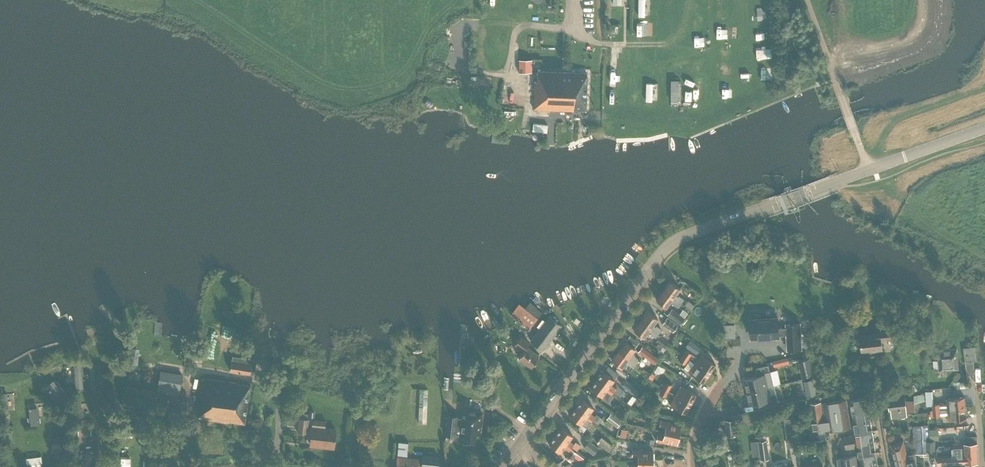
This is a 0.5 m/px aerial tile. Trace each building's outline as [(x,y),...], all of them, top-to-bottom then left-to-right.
[(520,63),(520,76),(533,76),(533,63),(520,63)] [(764,77),(773,77),(773,67),(764,67),(764,77)] [(533,110),(585,111),(586,74),(537,72),(536,82),(534,82),(533,110)] [(680,84),(672,84),(672,106),(680,106),(680,84)] [(533,133),(548,136),(549,126),(535,124),(533,133)] [(679,288),(670,281),(663,290),(680,303),(684,299),(678,296),(678,297),(675,295),(679,288)] [(687,294),(696,302),(700,297),(691,289),(687,294)] [(677,307),(680,303),(663,290),(656,300),(666,307),(670,300),(673,302),(672,304),(677,307)] [(687,300),(684,305),(691,310),(694,305),(693,304),(687,300)] [(518,304),(511,313),(530,328),(537,319),(518,304)] [(668,315),(680,324),(684,319),(673,309),(668,315)] [(657,318),(647,311),(640,320),(658,334),(661,329),(656,326),(655,327),(652,325),(657,318)] [(530,340),(543,350),(561,325),(548,316),(530,340)] [(662,323),(672,331),(676,325),(666,317),(662,323)] [(778,319),(750,320),(751,338),(779,337),(779,336),(787,335),(788,350),(801,349),(800,324),(786,324),(787,328),(779,328),(778,319)] [(655,338),(658,334),(640,320),(633,330),(643,337),(648,330),(651,333),(650,334),(655,338)] [(882,350),(881,340),(898,338),(897,326),(876,329),(876,333),(860,335),(862,351),(874,349),(874,351),(882,350)] [(740,334),(733,347),(739,350),(745,336),(740,334)] [(657,341),(665,348),(669,342),(661,336),(657,341)] [(518,358),(530,367),(539,355),(527,347),(529,343),(520,337),(514,344),(523,351),(518,358)] [(686,346),(697,354),(701,348),(690,340),(686,346)] [(635,348),(625,341),(618,351),(636,364),(639,360),(634,356),(633,357),(630,355),(635,348)] [(127,342),(127,359),(138,360),(139,343),(127,342)] [(642,346),(638,352),(653,363),(654,364),(656,365),(660,360),(659,359),(658,358),(657,358),(642,346)] [(976,347),(962,348),(964,370),(978,369),(976,347)] [(938,350),(939,370),(958,369),(956,349),(938,350)] [(685,350),(682,355),(683,355),(685,357),(688,358),(691,354),(685,350)] [(628,364),(633,368),(636,364),(618,351),(611,360),(621,367),(626,361),(629,363),(628,364)] [(662,359),(668,363),(672,358),(666,354),(662,359)] [(700,354),(694,363),(709,373),(715,364),(700,354)] [(685,364),(688,359),(689,359),(688,358),(685,357),(683,355),(679,360),(685,364)] [(257,359),(232,356),(230,371),(254,375),(257,359)] [(808,358),(800,360),(804,376),(811,374),(808,358)] [(74,362),(75,385),(83,385),(83,362),(74,362)] [(703,382),(709,373),(694,363),(688,372),(703,382)] [(744,379),(747,391),(768,387),(765,373),(770,372),(768,365),(756,368),(758,376),(744,379)] [(161,370),(158,391),(180,395),(182,376),(173,375),(174,373),(161,370)] [(614,379),(603,371),(596,380),(613,392),(615,388),(610,385),(614,379)] [(48,382),(60,396),(66,391),(53,377),(48,382)] [(231,421),(244,423),(250,386),(236,384),(236,383),(203,378),(202,388),(200,388),(196,418),(231,423),(231,421)] [(803,387),(803,378),(795,378),(796,382),(786,382),(787,388),(803,387)] [(812,379),(803,381),(804,385),(805,387),(814,385),(812,379)] [(610,395),(613,392),(596,380),(590,388),(601,396),(605,391),(610,395)] [(621,386),(636,397),(640,391),(625,380),(621,386)] [(665,383),(659,393),(666,396),(671,386),(665,383)] [(613,391),(620,397),(624,391),(617,386),(613,391)] [(696,394),(680,386),(675,395),(691,404),(696,394)] [(166,417),(173,419),(175,407),(168,406),(164,406),(166,393),(126,387),(123,407),(163,413),(164,413),(163,417),(166,417)] [(768,387),(747,391),(750,404),(764,401),(766,407),(778,404),(776,393),(769,394),(768,387)] [(14,406),(12,396),(8,396),(7,390),(3,391),(6,408),(14,406)] [(926,400),(925,394),(914,395),(915,400),(906,401),(907,413),(914,412),(925,411),(923,400),(926,400)] [(628,400),(627,402),(631,405),(632,403),(636,398),(635,398),(634,397),(632,395),(628,400)] [(685,413),(691,404),(675,395),(670,405),(685,413)] [(891,411),(891,419),(907,417),(905,397),(888,399),(889,411),(891,411)] [(946,398),(947,403),(947,409),(965,408),(964,397),(946,398)] [(850,400),(852,412),(868,409),(867,398),(850,400)] [(593,407),(582,399),(576,408),(598,424),(602,418),(596,414),(594,416),(589,412),(593,407)] [(846,399),(823,403),(826,420),(823,421),(812,422),(815,439),(826,438),(824,430),(850,427),(846,399)] [(810,404),(812,422),(823,421),(821,402),(810,404)] [(609,409),(621,418),(626,411),(614,403),(609,409)] [(594,430),(598,424),(576,408),(569,416),(581,424),(581,423),(587,427),(588,425),(594,430)] [(948,420),(966,418),(965,408),(947,409),(948,420)] [(852,412),(854,423),(870,420),(868,409),(852,412)] [(459,440),(479,442),(482,413),(475,412),(475,413),(469,413),(469,412),(462,411),(461,419),(457,418),(457,416),(447,415),(445,435),(455,436),(455,434),(459,435),(459,440)] [(607,419),(618,427),(622,421),(611,413),(607,419)] [(299,418),(297,432),(307,433),(309,419),(299,418)] [(659,426),(665,427),(664,432),(679,435),(681,425),(671,423),(671,422),(660,420),(659,426)] [(734,420),(726,421),(727,435),(736,434),(734,420)] [(854,423),(855,434),(872,431),(870,420),(854,423)] [(928,425),(912,426),(915,454),(927,454),(927,451),(935,451),(935,441),(942,440),(941,428),(929,429),(928,425)] [(571,448),(572,447),(574,444),(569,440),(572,435),(561,427),(555,435),(571,448)] [(626,438),(628,428),(622,427),(620,436),(626,438)] [(333,447),(335,430),(312,428),(310,445),(333,447)] [(857,445),(874,442),(872,431),(855,434),(857,445)] [(677,444),(679,435),(664,432),(663,436),(657,435),(656,441),(666,443),(667,442),(677,444)] [(569,451),(571,448),(555,435),(549,444),(560,452),(564,447),(569,451)] [(854,435),(844,436),(846,449),(856,447),(854,435)] [(977,462),(977,436),(963,437),(964,453),(965,463),(977,462)] [(602,437),(597,443),(608,452),(611,448),(613,445),(602,437)] [(793,456),(799,455),(797,439),(789,440),(790,448),(792,447),(793,456)] [(759,456),(759,460),(760,460),(769,459),(767,440),(762,441),(760,441),(759,441),(761,456),(759,456)] [(584,448),(593,455),(599,448),(589,441),(584,448)] [(890,444),(895,465),(894,465),(894,466),(917,466),(914,456),(907,458),(903,441),(890,444)] [(398,442),(397,456),(407,457),(408,442),(398,442)] [(575,442),(574,444),(572,447),(577,451),(580,446),(575,442)] [(857,445),(859,456),(876,453),(874,442),(857,445)] [(937,448),(938,465),(965,463),(964,453),(962,454),(962,444),(952,444),(952,446),(945,446),(944,445),(939,445),(937,448)] [(572,461),(584,459),(578,453),(572,449),(565,457),(571,462),(572,461)] [(81,466),(89,466),(82,450),(76,453),(81,466)] [(631,456),(637,456),(637,461),(652,461),(653,451),(642,451),(642,450),(632,450),(631,456)] [(861,466),(877,463),(876,453),(859,456),(861,466)] [(839,466),(857,466),(858,466),(856,455),(837,458),(839,466)] [(439,457),(423,456),(422,459),(397,457),(397,466),(398,466),(438,466),(439,457)] [(15,457),(7,457),(7,466),(15,466),(15,457)]
